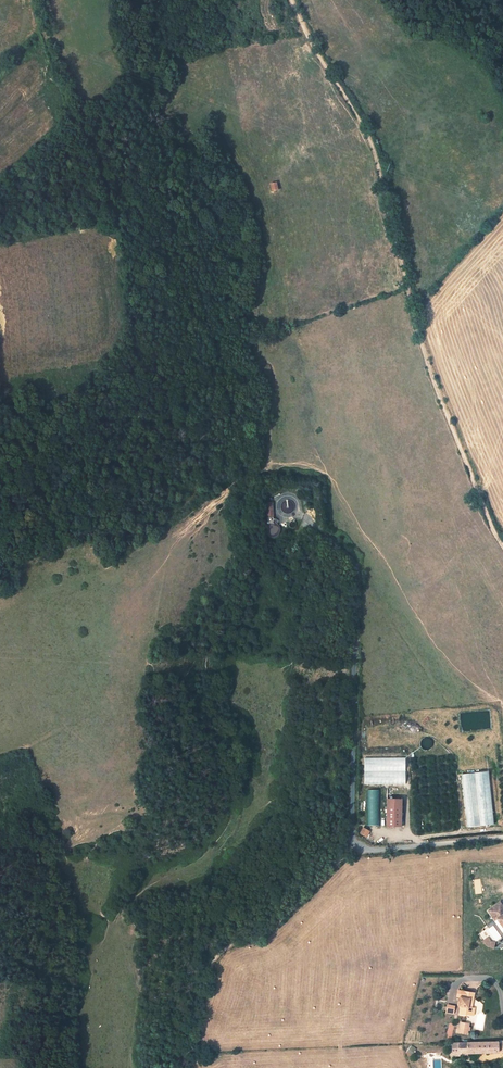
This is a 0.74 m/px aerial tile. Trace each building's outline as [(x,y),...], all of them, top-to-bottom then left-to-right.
[(267,523),(266,536),(278,537),(279,524),(267,523)] [(364,757),(364,784),(406,784),(406,757),(364,757)] [(494,824),(490,771),(463,773),(467,826),(494,824)] [(379,791),(367,790),(367,826),(379,826),(379,791)] [(403,799),(388,798),(387,826),(402,827),(403,799)] [(360,833),(367,837),(371,831),(364,827),(360,833)] [(492,908),(499,917),(497,919),(502,927),(502,906),(500,902),(492,908)] [(499,917),(492,908),(488,911),(495,920),(497,919),(499,917)] [(489,936),(483,940),(490,949),(496,945),(489,936)] [(474,993),(459,990),(458,997),(460,997),(459,1006),(461,1006),(459,1014),(466,1016),(467,1014),(472,1015),(473,1008),(471,1008),(468,1007),(469,998),(473,999),(474,993)] [(460,1028),(459,1033),(468,1034),(469,1023),(465,1023),(464,1028),(460,1028)] [(498,1052),(498,1042),(468,1042),(460,1042),(460,1053),(468,1053),(477,1053),(482,1053),(482,1050),(487,1050),(487,1053),(498,1052)]
